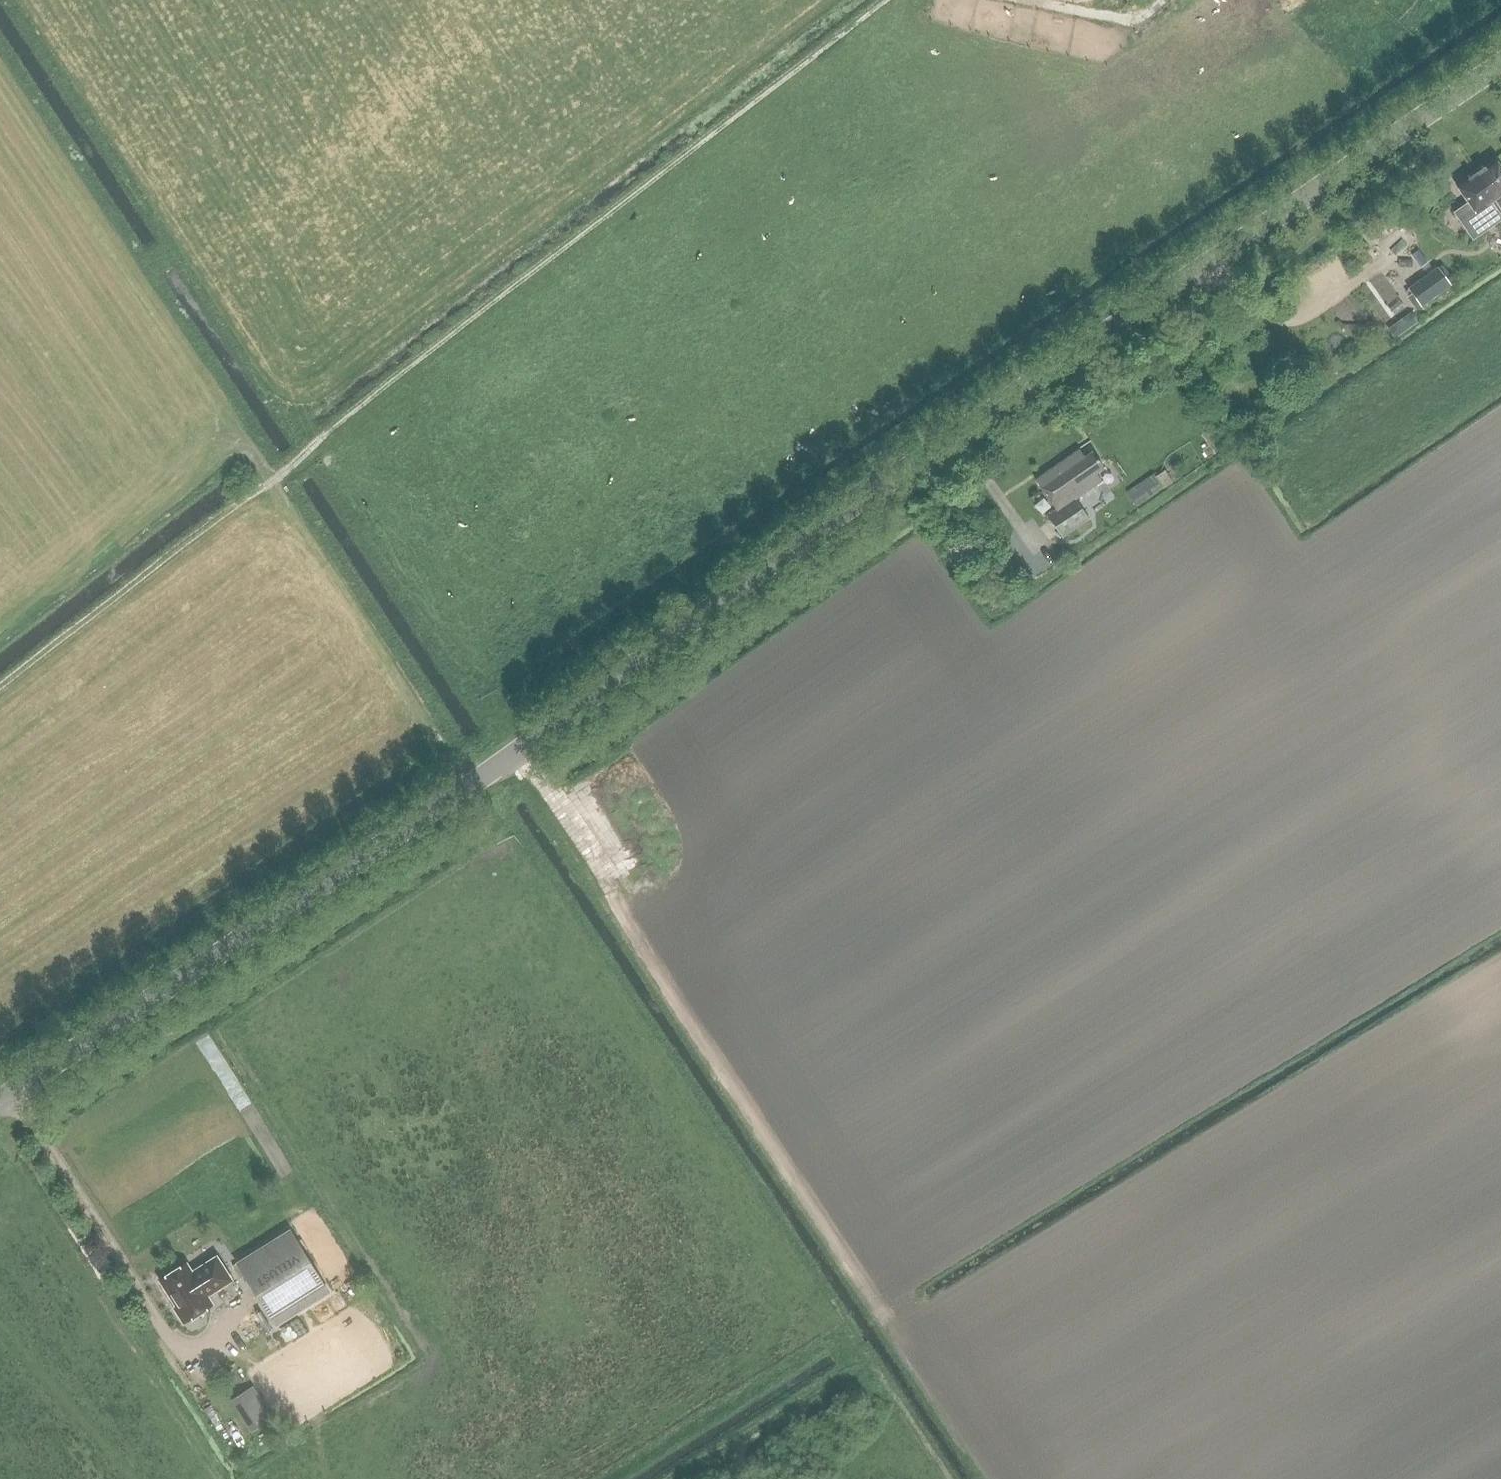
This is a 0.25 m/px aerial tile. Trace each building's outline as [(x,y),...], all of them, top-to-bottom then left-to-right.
[(1476,174),(1495,200),(1498,198),(1500,203),(1500,168),(1496,160),(1476,174)] [(1495,200),(1476,174),(1457,187),(1468,202),(1453,213),(1472,241),(1500,221),(1500,215),(1492,202),(1495,200)] [(1419,249),(1412,254),(1420,267),(1428,262),(1419,249)] [(1451,285),(1437,267),(1407,289),(1421,307),(1451,285)] [(1392,325),(1397,336),(1421,323),(1415,312),(1392,325)] [(1096,490),(1094,487),(1102,481),(1096,474),(1104,468),(1093,452),(1085,458),(1079,450),(1035,480),(1056,510),(1047,516),(1062,538),(1089,519),(1076,499),(1086,492),(1089,495),(1096,490)] [(1155,477),(1163,488),(1173,481),(1166,470),(1155,477)] [(1126,492),(1136,506),(1163,488),(1155,477),(1153,474),(1126,492)] [(289,1229),(237,1262),(276,1325),(328,1292),(289,1229)] [(174,1308),(184,1324),(213,1305),(208,1297),(233,1281),(217,1257),(199,1268),(201,1269),(194,1274),(187,1264),(160,1281),(176,1307),(174,1308)] [(253,1404),(239,1413),(251,1432),(273,1418),(252,1387),(245,1391),(253,1404)]
